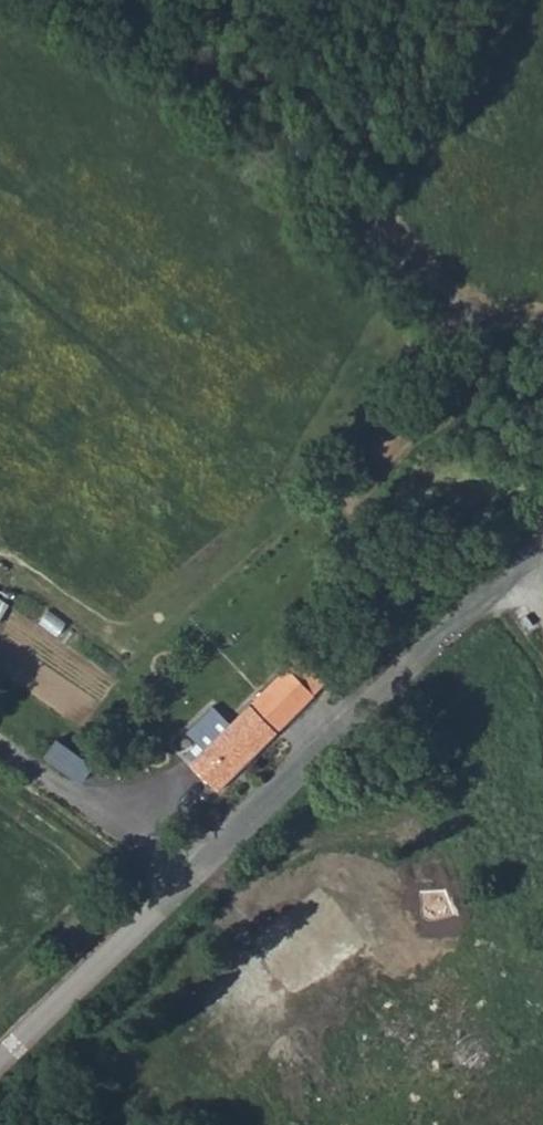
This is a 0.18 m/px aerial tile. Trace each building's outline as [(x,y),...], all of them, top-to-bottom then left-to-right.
[(303,662),(293,672),(315,696),(325,687),(303,662)] [(203,750),(189,763),(213,792),(317,698),(315,696),(293,672),(291,670),(232,724),(214,708),(186,734),(203,750)]
